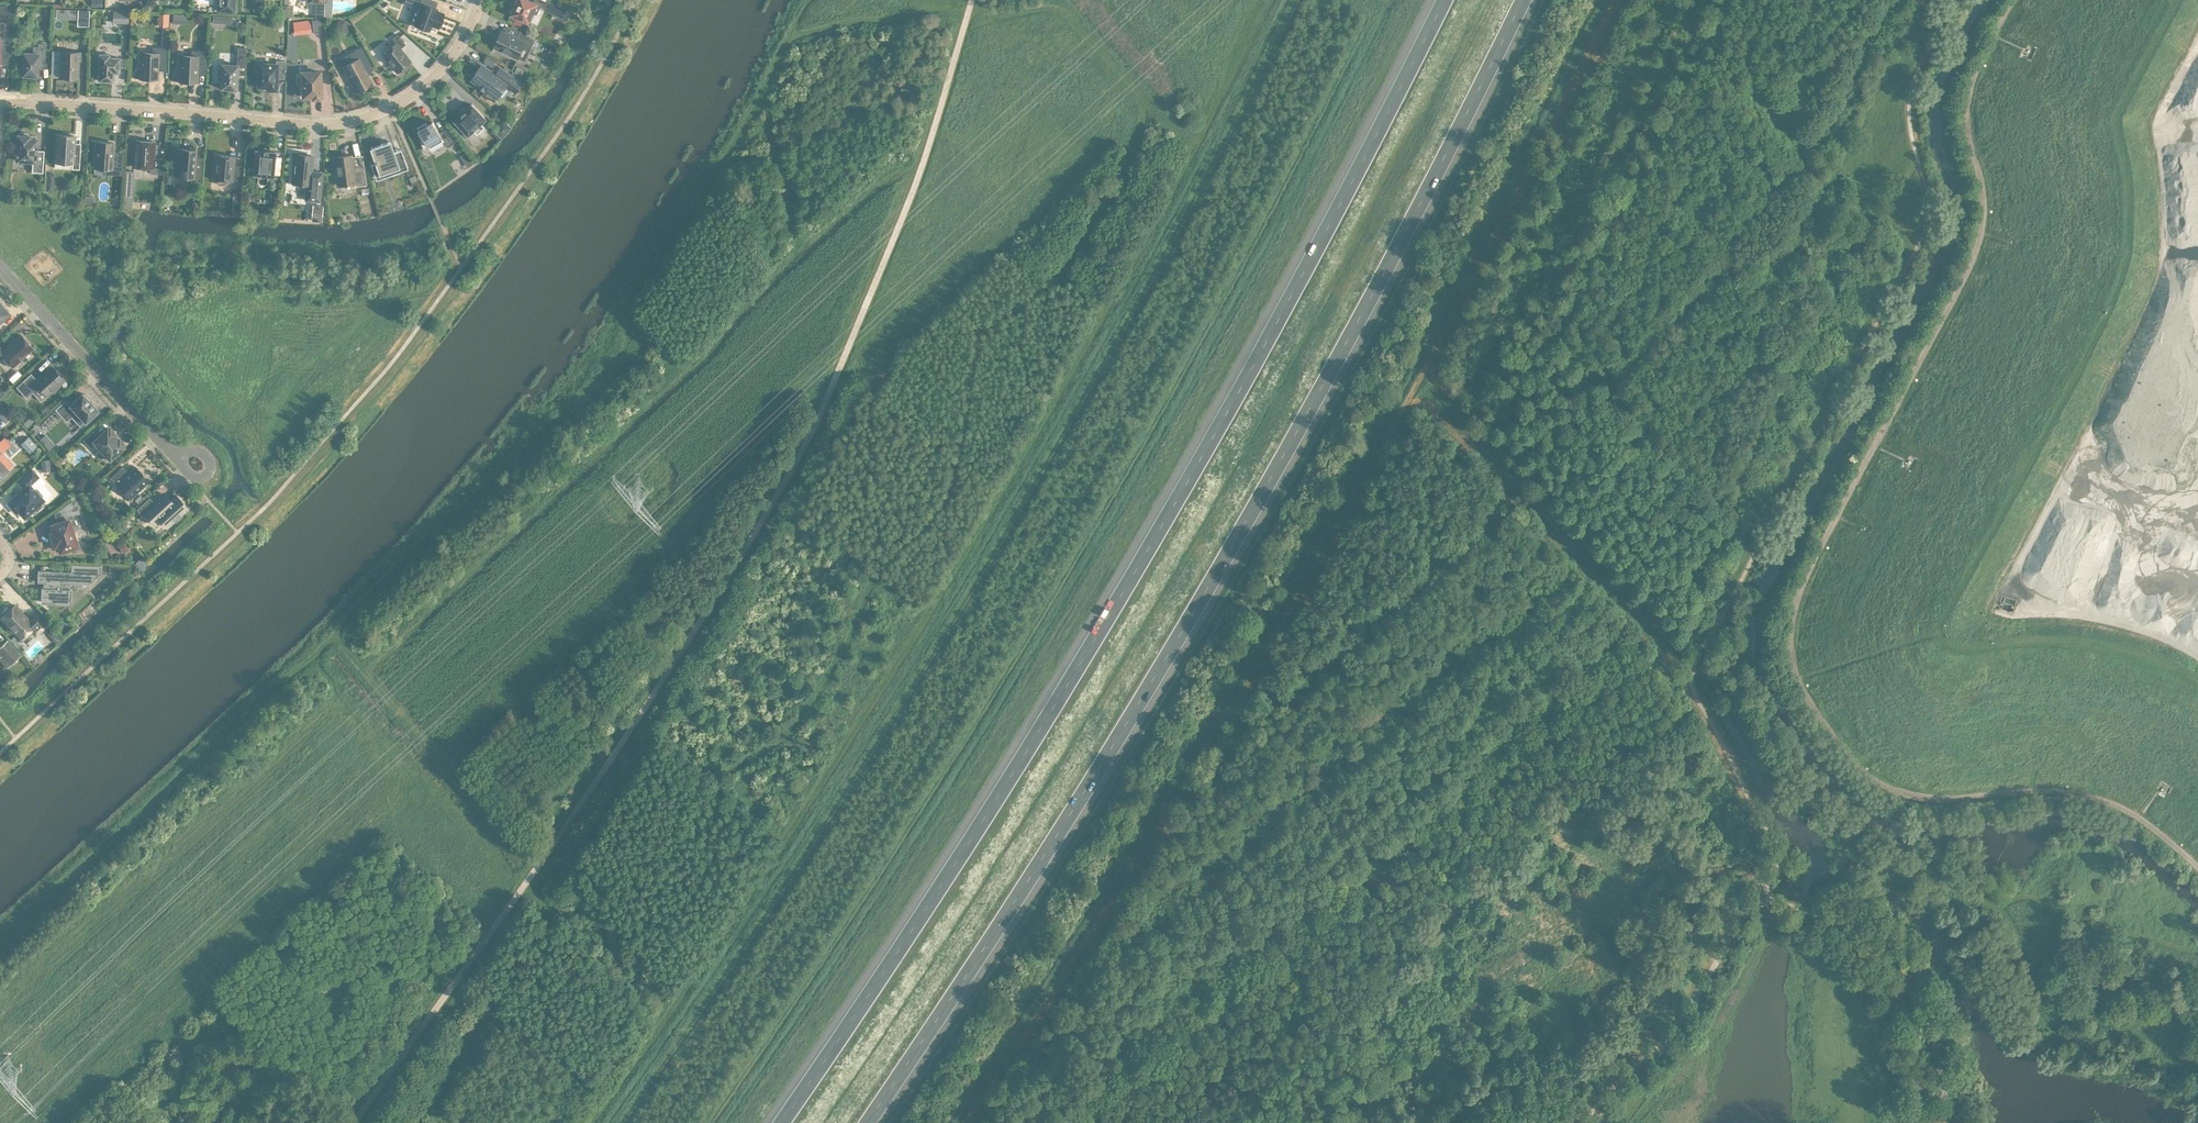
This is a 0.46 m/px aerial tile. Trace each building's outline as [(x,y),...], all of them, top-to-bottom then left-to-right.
[(219,11),(235,12),(235,0),(220,0),(219,11)] [(324,19),(332,18),(333,0),(325,0),(324,19)] [(438,29),(444,14),(436,11),(437,9),(429,6),(431,0),(406,0),(404,4),(420,10),(414,26),(429,31),(431,26),(438,29)] [(545,9),(548,3),(547,2),(546,2),(542,0),(534,0),(533,3),(527,0),(519,0),(512,14),(528,22),(529,20),(531,21),(535,13),(532,12),(536,5),(545,9)] [(548,3),(545,9),(563,18),(566,10),(547,1),(547,2),(548,3)] [(8,21),(8,22),(9,22),(9,20),(10,8),(10,6),(8,6),(1,6),(0,6),(0,21),(8,21)] [(77,26),(88,26),(89,11),(78,10),(77,26)] [(312,20),(313,33),(322,32),(320,19),(312,20)] [(339,19),(336,28),(347,33),(351,24),(339,19)] [(524,45),(531,48),(536,38),(520,31),(516,38),(501,31),(494,47),(518,58),(524,45)] [(400,49),(405,45),(397,34),(392,39),(396,44),(382,54),(397,73),(410,62),(400,49)] [(38,60),(45,60),(46,44),(38,44),(38,47),(33,47),(33,53),(23,53),(22,76),(37,77),(38,60)] [(551,46),(547,52),(554,56),(558,50),(551,46)] [(160,67),(166,67),(166,48),(152,48),(152,53),(140,53),(140,79),(158,79),(158,70),(160,69),(160,67)] [(366,70),(372,67),(362,48),(349,55),(353,62),(343,67),(356,92),(372,84),(367,73),(367,71),(366,70)] [(78,61),(80,61),(80,52),(59,51),(59,60),(60,60),(60,78),(78,79),(78,61)] [(199,70),(205,70),(206,51),(192,51),(192,56),(180,56),(179,82),(197,83),(198,73),(199,72),(199,70)] [(109,55),(99,54),(99,62),(97,62),(97,72),(98,72),(98,80),(101,80),(101,82),(110,82),(110,81),(112,81),(113,69),(119,70),(119,58),(108,57),(109,55)] [(488,56),(485,61),(493,67),(496,62),(488,56)] [(276,79),(284,79),(285,61),(276,61),(276,64),(267,64),(267,61),(256,60),(256,71),(259,71),(258,86),(267,87),(267,89),(276,90),(276,79)] [(236,89),(237,65),(221,64),(221,71),(219,71),(218,79),(220,79),(220,88),(226,89),(226,90),(235,91),(235,89),(236,89)] [(504,85),(515,93),(522,83),(501,69),(497,74),(493,71),(492,73),(483,66),(473,79),(479,84),(478,86),(485,91),(487,89),(496,96),(504,85)] [(513,71),(512,73),(521,79),(522,77),(513,71)] [(319,96),(321,96),(319,72),(301,73),(302,76),(299,76),(299,85),(302,85),(303,97),(313,97),(313,98),(319,98),(319,96)] [(484,128),(481,124),(486,119),(472,104),(465,111),(465,110),(465,111),(462,114),(461,114),(455,121),(459,125),(455,128),(465,138),(468,135),(469,135),(474,131),(477,134),(484,128)] [(503,120),(493,131),(502,139),(512,128),(503,120)] [(439,133),(433,122),(428,125),(426,123),(417,128),(419,130),(422,135),(419,136),(418,136),(424,150),(424,149),(429,147),(430,149),(443,141),(448,147),(455,141),(446,129),(439,133)] [(30,136),(27,135),(27,133),(20,133),(20,135),(17,135),(16,154),(15,153),(15,155),(16,155),(16,161),(35,162),(34,165),(43,165),(44,151),(36,151),(37,139),(29,138),(30,136)] [(80,156),(73,156),(75,136),(57,135),(55,162),(73,163),(72,169),(79,170),(80,156)] [(162,159),(153,158),(154,142),(136,140),(134,167),(151,168),(150,173),(161,174),(162,159)] [(396,157),(390,141),(380,145),(382,148),(372,151),(376,161),(374,162),(374,164),(370,165),(374,175),(389,170),(391,176),(408,170),(403,155),(396,157)] [(115,154),(114,152),(114,143),(96,142),(94,168),(106,169),(105,174),(121,175),(123,156),(115,156),(115,154)] [(202,162),(194,162),(196,148),(186,147),(186,149),(176,148),(174,176),(185,177),(184,181),(192,181),(200,182),(202,162)] [(266,183),(267,176),(273,177),(273,174),(275,156),(275,153),(275,152),(274,152),(256,151),(255,150),(255,151),(254,168),(253,175),(258,175),(258,182),(259,184),(264,184),(266,183)] [(310,201),(319,202),(322,173),(311,172),(313,156),(295,154),(294,165),(292,164),(291,172),(294,173),(292,183),(299,184),(299,186),(307,186),(307,184),(309,185),(310,201)] [(235,166),(234,164),(235,156),(216,155),(214,180),(218,180),(218,183),(219,184),(226,185),(228,183),(228,181),(232,182),(232,180),(240,181),(241,166),(240,166),(240,167),(235,167),(235,166)] [(275,156),(273,174),(280,175),(282,157),(275,156)] [(353,166),(351,156),(334,158),(335,166),(333,166),(334,176),(336,176),(338,186),(355,183),(355,187),(366,185),(364,168),(356,169),(353,166)] [(125,170),(122,208),(132,208),(135,171),(125,170)] [(8,313),(0,304),(0,321),(8,313)] [(33,348),(21,335),(14,341),(15,342),(9,347),(9,346),(3,351),(0,348),(0,359),(2,357),(12,367),(13,366),(15,367),(21,361),(20,360),(33,348)] [(52,367),(37,380),(31,374),(16,387),(26,398),(37,389),(40,389),(47,396),(52,390),(55,391),(59,387),(58,385),(64,380),(60,376),(61,374),(57,370),(55,370),(52,367)] [(83,394),(82,393),(81,394),(82,394),(69,406),(65,401),(55,410),(60,415),(65,410),(80,426),(84,422),(85,423),(86,422),(97,411),(98,412),(98,411),(98,410),(97,410),(83,394)] [(35,426),(29,431),(34,436),(39,431),(35,426)] [(124,444),(123,443),(119,438),(117,440),(113,436),(115,434),(110,428),(108,430),(107,429),(99,436),(94,431),(84,440),(90,447),(95,443),(103,452),(101,454),(107,460),(109,458),(110,459),(123,447),(122,446),(124,444)] [(46,435),(40,440),(49,450),(55,444),(46,435)] [(0,442),(0,447),(4,451),(11,445),(4,437),(0,442)] [(50,460),(41,460),(42,472),(50,471),(50,460)] [(116,484),(127,496),(133,490),(135,490),(137,492),(149,482),(135,467),(129,472),(127,472),(122,467),(110,478),(116,485),(116,484)] [(32,470),(18,482),(24,489),(8,504),(17,513),(19,512),(25,518),(32,512),(33,514),(42,506),(41,504),(44,501),(41,497),(43,496),(36,489),(34,490),(30,485),(38,477),(32,470)] [(140,496),(136,500),(139,504),(144,500),(140,496)] [(159,519),(167,528),(188,508),(183,503),(181,501),(176,496),(171,501),(170,500),(170,501),(169,503),(163,496),(154,504),(149,498),(137,509),(143,515),(144,514),(153,525),(159,519)] [(77,528),(72,515),(79,513),(75,500),(66,506),(69,515),(63,517),(64,521),(52,525),(60,551),(70,548),(71,553),(80,550),(77,540),(75,541),(72,529),(77,528)] [(125,524),(120,528),(124,533),(129,528),(125,524)] [(124,542),(118,545),(123,553),(128,550),(124,542)] [(38,571),(37,582),(43,583),(43,588),(41,588),(41,597),(43,597),(42,602),(47,602),(47,604),(56,604),(56,602),(69,603),(69,599),(71,599),(71,590),(70,589),(70,584),(89,584),(101,573),(38,571)] [(36,615),(30,621),(15,605),(1,617),(8,625),(7,626),(7,628),(11,633),(13,633),(14,632),(20,639),(30,630),(35,635),(46,626),(36,615)] [(53,629),(48,634),(53,639),(58,634),(53,629)] [(11,663),(19,655),(7,642),(0,648),(0,652),(11,663)]
